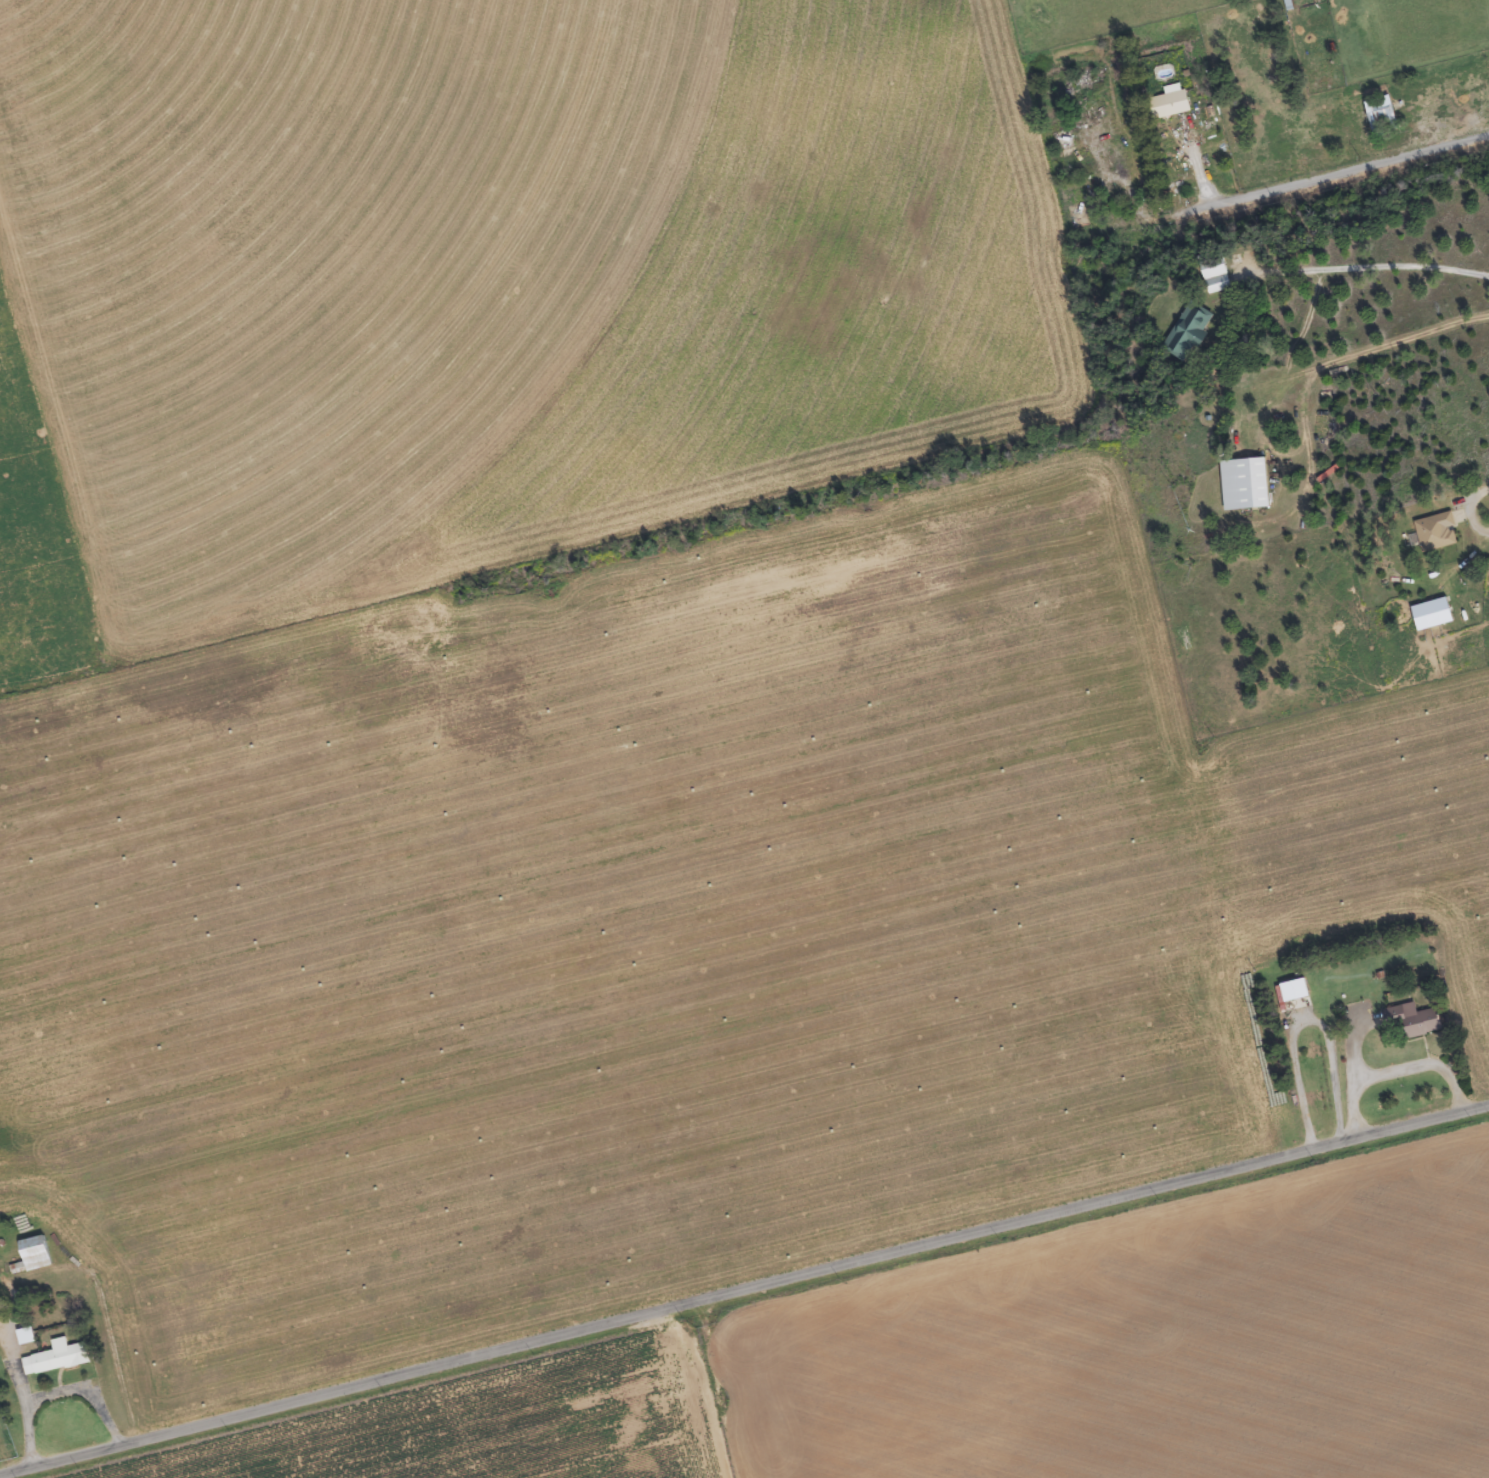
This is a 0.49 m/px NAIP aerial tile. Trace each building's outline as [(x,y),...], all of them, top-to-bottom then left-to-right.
[(1162,88),(1163,96),(1145,99),(1148,119),(1184,113),(1179,85),(1162,88)] [(1358,105),(1370,130),(1392,120),(1380,95),(1358,105)] [(1195,263),(1206,296),(1229,288),(1218,255),(1195,263)] [(1209,314),(1186,303),(1162,352),(1185,363),(1209,314)] [(1221,512),(1265,508),(1261,458),(1216,462),(1221,512)] [(1284,985),(1288,1004),(1314,999),(1311,980),(1284,985)] [(1447,1031),(1442,1009),(1421,1014),(1418,1003),(1388,1011),(1395,1043),(1447,1031)] [(57,1268),(51,1237),(25,1242),(29,1265),(13,1268),(15,1275),(57,1268)] [(22,1331),(23,1346),(38,1344),(37,1330),(22,1331)] [(58,1353),(26,1359),(29,1377),(95,1366),(91,1344),(72,1347),(71,1338),(56,1341),(58,1353)]
